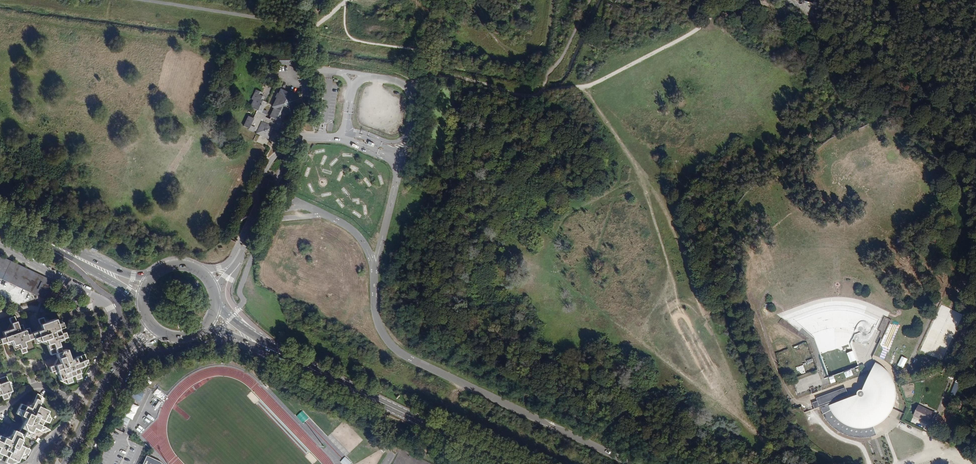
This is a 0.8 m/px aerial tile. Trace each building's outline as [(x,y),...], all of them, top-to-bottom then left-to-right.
[(277,54),(278,62),(293,61),(293,52),(277,54)] [(262,90),(257,88),(251,97),(254,99),(251,105),(261,110),(260,112),(256,111),(253,117),(249,114),(244,124),(249,127),(251,124),(256,127),(255,129),(259,131),(258,132),(269,138),(276,124),(282,127),(285,121),(283,120),(287,111),(294,114),(303,96),(283,86),(274,105),(277,106),(277,108),(275,107),(271,115),(272,116),(271,118),(265,115),(268,110),(264,107),(267,100),(264,99),(265,95),(261,93),(262,90)] [(47,300),(55,282),(0,256),(0,278),(47,300)] [(17,326),(14,316),(8,318),(12,328),(2,332),(3,337),(0,338),(0,343),(10,339),(14,349),(19,348),(21,352),(26,350),(23,341),(33,338),(34,342),(44,338),(50,354),(55,352),(59,363),(49,366),(51,372),(56,370),(59,380),(66,383),(71,381),(69,376),(74,375),(76,380),(81,378),(77,368),(87,364),(84,354),(69,359),(65,349),(60,351),(56,341),(66,338),(64,333),(59,334),(57,329),(62,327),(61,323),(53,319),(44,323),(42,318),(38,319),(41,329),(31,332),(29,328),(24,330),(22,325),(17,326)] [(880,325),(887,329),(891,320),(885,316),(880,325)] [(866,340),(867,335),(859,334),(859,335),(857,335),(856,343),(867,344),(868,340),(866,340)] [(874,355),(880,357),(884,347),(878,345),(874,355)] [(845,388),(816,399),(819,412),(823,419),(830,426),(838,432),(849,438),(859,439),(870,437),(875,435),(871,427),(881,423),(888,417),(890,412),(894,406),(895,398),(895,390),(893,383),(890,376),(885,371),(881,367),(875,363),(862,391),(859,391),(857,392),(856,394),(857,395),(848,398),(845,388)] [(2,395),(4,399),(9,398),(12,390),(6,375),(0,377),(0,395),(2,395)] [(956,381),(951,393),(956,395),(960,382),(956,381)] [(134,388),(130,398),(139,402),(144,392),(134,388)] [(2,455),(7,457),(5,462),(9,463),(17,461),(19,456),(26,454),(28,449),(19,445),(23,435),(33,439),(38,430),(42,432),(50,430),(40,425),(42,420),(47,422),(49,418),(47,410),(38,406),(42,397),(37,394),(30,408),(20,404),(16,413),(25,418),(18,432),(14,430),(9,440),(0,436),(0,459),(2,455)] [(126,428),(137,406),(129,402),(118,424),(126,428)] [(910,416),(919,421),(925,410),(915,405),(910,416)] [(931,413),(925,410),(919,421),(921,422),(923,419),(927,420),(931,413)] [(297,416),(303,423),(309,418),(302,411),(297,416)]
